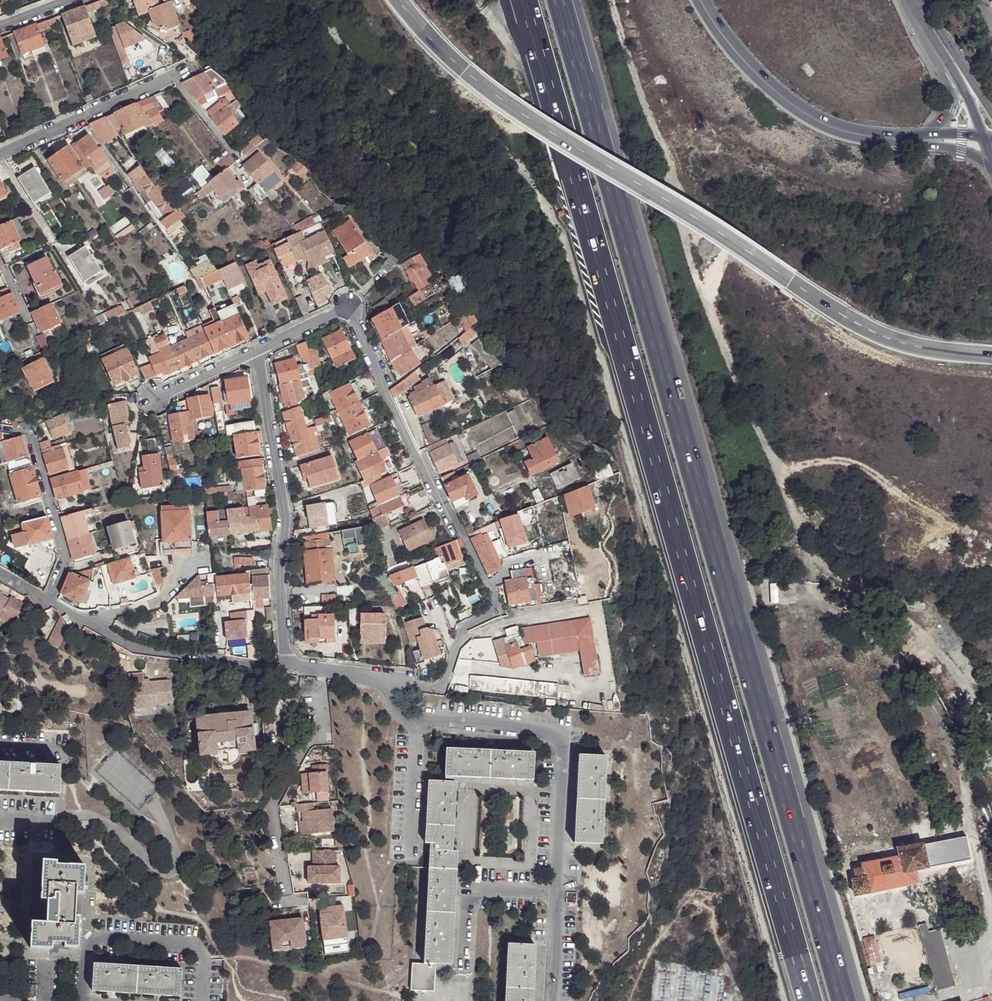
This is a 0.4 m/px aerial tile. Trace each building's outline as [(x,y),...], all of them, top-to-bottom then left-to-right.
[(97,2),(100,9),(110,5),(103,0),(102,0),(97,2)] [(134,1),(139,14),(149,11),(150,10),(148,5),(157,2),(156,0),(134,0),(134,1)] [(97,2),(61,15),(72,45),(95,37),(87,14),(100,9),(97,2)] [(159,7),(159,6),(157,2),(148,5),(150,10),(159,7)] [(179,27),(170,3),(159,6),(159,7),(150,10),(149,11),(155,25),(164,32),(179,27)] [(54,18),(35,25),(37,31),(56,24),(54,18)] [(126,23),(109,29),(123,65),(156,52),(153,45),(126,23)] [(35,25),(14,33),(22,54),(43,46),(42,45),(40,39),(37,31),(35,25)] [(10,34),(7,35),(9,40),(15,57),(22,54),(14,33),(12,34),(10,34)] [(226,84),(211,70),(202,75),(215,90),(226,84)] [(202,75),(197,76),(182,84),(194,99),(215,90),(202,75)] [(230,91),(226,84),(215,90),(194,99),(199,105),(230,91)] [(163,110),(153,96),(147,99),(157,113),(163,110)] [(152,124),(153,126),(162,120),(157,113),(147,99),(137,104),(145,115),(152,124)] [(239,105),(236,100),(232,103),(229,105),(234,113),(238,111),(239,105)] [(207,112),(210,120),(224,109),(227,106),(224,102),(221,105),(219,102),(207,112)] [(144,128),(152,124),(145,115),(140,117),(134,105),(114,114),(121,128),(125,138),(134,135),(135,134),(137,134),(145,129),(144,128)] [(224,109),(210,120),(222,135),(236,124),(224,109)] [(114,130),(121,128),(114,114),(105,118),(114,130)] [(117,134),(114,130),(105,118),(90,125),(99,139),(104,144),(117,134)] [(88,136),(76,145),(85,158),(90,166),(93,170),(94,171),(106,162),(88,136)] [(262,142),(261,141),(260,139),(259,136),(244,147),(246,150),(249,147),(251,150),(256,146),(262,142)] [(268,141),(264,139),(261,141),(262,142),(256,146),(261,153),(272,145),(268,141)] [(76,145),(74,142),(71,144),(82,161),(85,158),(76,145)] [(47,161),(63,183),(70,177),(75,174),(83,168),(68,147),(47,161)] [(246,150),(244,147),(237,153),(240,158),(241,157),(251,150),(249,147),(246,150)] [(246,163),(245,164),(242,166),(257,184),(272,172),(257,154),(246,163)] [(235,163),(229,155),(218,163),(222,168),(224,170),(225,170),(227,168),(230,166),(235,163)] [(85,158),(82,161),(81,161),(86,169),(90,166),(85,158)] [(109,166),(106,162),(94,171),(97,175),(109,166)] [(306,170),(299,163),(293,169),(299,176),(306,170)] [(1,165),(0,166),(0,182),(8,178),(1,165)] [(146,176),(147,175),(140,165),(127,174),(134,184),(133,185),(138,191),(143,188),(164,218),(160,221),(168,232),(174,228),(176,226),(180,222),(171,210),(146,176)] [(110,169),(109,166),(97,175),(98,177),(100,176),(109,170),(110,169)] [(17,179),(34,204),(39,201),(50,193),(34,168),(17,179)] [(85,172),(83,168),(75,174),(78,178),(85,172)] [(237,185),(220,199),(223,203),(231,198),(233,196),(242,188),(229,171),(227,168),(225,170),(237,185)] [(109,170),(100,176),(104,182),(113,175),(109,170)] [(214,178),(207,183),(212,189),(220,199),(237,185),(225,170),(224,170),(219,175),(217,176),(214,178)] [(279,181),(272,172),(257,184),(264,193),(279,181)] [(198,185),(200,188),(207,183),(214,178),(211,175),(198,185)] [(70,177),(63,183),(66,187),(73,181),(70,177)] [(172,187),(183,199),(193,190),(183,178),(172,187)] [(204,194),(205,195),(212,189),(207,183),(200,188),(200,189),(204,194)] [(258,202),(266,196),(264,193),(257,184),(248,190),(253,195),(258,202)] [(111,195),(106,188),(100,192),(105,199),(111,195)] [(172,210),(180,220),(184,217),(176,207),(174,208),(172,210)] [(302,230),(316,224),(311,216),(298,223),(302,230)] [(348,255),(366,244),(351,219),(333,231),(348,255)] [(11,221),(0,226),(0,250),(7,247),(18,241),(20,241),(11,221)] [(179,230),(176,226),(174,228),(175,229),(170,233),(171,235),(179,230)] [(329,238),(322,226),(295,239),(294,234),(286,238),(293,252),(293,254),(296,259),(305,255),(308,262),(324,254),(334,249),(329,238)] [(293,252),(286,238),(271,245),(281,267),(296,259),(293,254),(293,252)] [(20,246),(18,241),(7,247),(9,251),(20,246)] [(252,254),(267,247),(264,242),(261,241),(245,248),(250,255),(252,254)] [(371,254),(366,244),(348,255),(344,258),(349,267),(361,260),(371,254)] [(94,276),(101,272),(85,246),(68,257),(84,283),(86,282),(94,276)] [(234,262),(237,261),(232,251),(224,255),(228,265),(234,262)] [(205,265),(210,262),(205,254),(200,257),(205,265)] [(324,254),(308,262),(312,268),(327,261),(324,254)] [(375,260),(371,254),(361,260),(363,264),(367,262),(368,264),(375,260)] [(416,264),(426,280),(431,276),(425,268),(427,266),(419,255),(412,259),(416,264)] [(41,295),(61,286),(56,274),(55,274),(55,272),(54,272),(53,271),(52,272),(46,256),(27,265),(41,295)] [(391,256),(388,258),(381,267),(387,273),(398,261),(391,256)] [(274,302),(275,305),(288,298),(280,280),(270,259),(268,260),(285,297),(274,302)] [(402,264),(406,271),(416,264),(412,259),(402,264)] [(257,266),(254,260),(245,265),(259,295),(265,293),(271,303),(274,302),(270,295),(261,274),(260,272),(257,266)] [(255,260),(254,260),(257,266),(260,272),(261,274),(270,295),(274,302),(285,297),(268,260),(258,265),(255,260)] [(200,278),(217,270),(210,262),(205,265),(191,273),(195,280),(200,278)] [(239,272),(234,262),(228,265),(219,269),(217,270),(222,279),(222,280),(239,272)] [(426,286),(429,284),(426,280),(416,264),(406,271),(418,290),(426,286)] [(217,270),(200,278),(204,287),(222,279),(217,270)] [(104,277),(101,272),(94,276),(86,282),(93,279),(104,277)] [(240,275),(239,272),(222,280),(226,289),(243,281),(240,275)] [(324,272),(306,281),(309,287),(318,304),(326,300),(326,297),(328,292),(332,289),(324,272)] [(191,282),(192,282),(190,276),(175,282),(178,288),(183,286),(191,282)] [(193,287),(191,282),(183,286),(185,291),(193,287)] [(11,294),(8,287),(0,291),(0,298),(11,294)] [(411,296),(411,295),(410,296),(416,305),(425,300),(423,298),(419,291),(411,296)] [(19,311),(11,294),(0,298),(0,318),(1,320),(19,311)] [(169,299),(166,294),(149,301),(153,310),(155,313),(160,311),(158,306),(161,305),(160,303),(169,299)] [(236,295),(230,298),(233,303),(239,300),(236,295)] [(296,298),(304,313),(309,311),(302,295),(296,298)] [(153,310),(149,301),(139,307),(143,315),(153,310)] [(377,316),(390,309),(386,301),(373,308),(377,316)] [(59,322),(51,304),(31,313),(34,319),(40,332),(46,329),(59,322)] [(222,310),(216,313),(217,314),(218,316),(219,318),(236,310),(233,305),(222,310)] [(117,317),(125,313),(121,306),(112,310),(97,318),(101,325),(115,318),(117,317)] [(401,329),(407,326),(396,306),(390,309),(401,329)] [(382,340),(401,329),(390,309),(377,316),(372,319),(382,340)] [(219,318),(221,323),(238,315),(236,310),(219,318)] [(200,312),(196,314),(202,326),(207,324),(200,312)] [(221,323),(232,345),(249,337),(238,315),(221,323)] [(472,329),(462,316),(457,319),(466,333),(472,329)] [(219,318),(209,323),(212,328),(221,323),(219,318)] [(61,327),(59,322),(46,329),(48,331),(48,333),(61,327)] [(207,324),(202,326),(204,331),(212,328),(209,323),(207,324)] [(205,332),(214,352),(232,345),(221,323),(212,328),(204,331),(205,332)] [(191,335),(193,338),(205,332),(204,331),(202,326),(190,332),(191,335)] [(416,345),(407,326),(401,329),(410,349),(416,345)] [(410,349),(401,329),(382,340),(391,361),(410,349)] [(476,334),(472,329),(466,333),(458,339),(463,344),(476,334)] [(89,330),(83,333),(87,349),(91,347),(94,347),(89,330)] [(333,359),(350,350),(341,331),(323,339),(333,359)] [(193,338),(188,340),(198,360),(214,352),(205,332),(193,338)] [(167,339),(165,335),(155,340),(159,349),(170,344),(167,339)] [(173,336),(167,339),(170,344),(170,345),(176,342),(173,336)] [(42,351),(48,349),(43,337),(37,340),(42,351)] [(188,340),(187,337),(185,338),(176,342),(170,345),(171,348),(188,340)] [(490,351),(479,338),(471,344),(492,369),(500,364),(495,357),(491,360),(486,353),(490,351)] [(171,348),(180,368),(198,360),(188,340),(171,348)] [(308,349),(306,342),(298,344),(301,356),(309,353),(309,352),(308,349)] [(419,343),(416,345),(410,349),(419,364),(428,356),(419,343)] [(149,359),(151,364),(157,375),(162,372),(164,375),(180,368),(171,348),(170,345),(170,344),(159,349),(161,353),(158,355),(151,358),(149,359)] [(101,355),(103,360),(126,349),(124,345),(101,355)] [(103,360),(115,385),(138,374),(132,363),(130,358),(126,349),(103,360)] [(419,364),(410,349),(391,361),(401,376),(419,365),(419,364)] [(151,358),(158,355),(156,350),(149,353),(151,358)] [(311,360),(314,368),(318,366),(315,357),(318,356),(316,350),(309,352),(309,353),(311,360)] [(355,359),(350,350),(333,359),(337,368),(355,359)] [(495,357),(490,351),(486,353),(491,360),(495,357)] [(43,358),(40,352),(30,358),(33,363),(42,359),(43,358)] [(306,362),(311,360),(309,353),(301,356),(302,359),(304,359),(304,362),(306,362)] [(42,359),(33,363),(22,368),(32,386),(51,377),(46,366),(42,359)] [(275,365),(280,385),(299,380),(298,376),(296,366),(295,362),(294,360),(275,365)] [(151,364),(140,368),(146,380),(157,375),(151,364)] [(302,374),(309,371),(307,364),(301,366),(302,374)] [(309,371),(313,385),(319,384),(317,380),(314,368),(309,371)] [(397,385),(397,384),(389,390),(393,398),(396,396),(419,379),(417,375),(415,372),(397,385)] [(138,374),(115,385),(117,389),(140,379),(138,374)] [(51,377),(32,386),(34,391),(42,387),(45,385),(53,381),(51,377)] [(409,393),(411,397),(434,387),(429,377),(421,381),(422,383),(413,387),(415,391),(409,393)] [(225,382),(225,384),(226,391),(228,404),(230,404),(231,410),(250,407),(249,401),(250,400),(246,378),(225,382)] [(319,384),(322,394),(326,392),(322,378),(317,380),(319,384)] [(280,385),(283,397),(284,404),(285,407),(295,404),(304,398),(303,393),(302,391),(300,384),(299,380),(280,385)] [(349,384),(358,402),(364,400),(360,392),(359,389),(360,388),(356,381),(349,384)] [(454,400),(445,381),(434,387),(443,406),(454,400)] [(316,397),(322,394),(319,384),(313,385),(316,397)] [(338,409),(339,412),(358,402),(349,384),(330,394),(338,409)] [(218,386),(211,388),(211,389),(211,393),(216,416),(216,419),(219,437),(227,436),(226,430),(225,430),(224,425),(222,411),(218,386)] [(443,406),(434,387),(411,397),(409,398),(418,417),(443,406)] [(380,404),(375,394),(364,400),(368,409),(374,407),(380,404)] [(208,396),(189,400),(190,413),(191,420),(195,419),(212,415),(208,396)] [(179,412),(179,415),(190,413),(189,400),(177,402),(178,406),(179,412)] [(358,402),(369,424),(374,421),(370,413),(368,409),(364,400),(358,402)] [(530,434),(542,429),(531,401),(518,406),(530,434)] [(127,430),(130,429),(125,402),(109,405),(114,433),(127,430)] [(125,402),(130,429),(133,429),(128,402),(125,402)] [(339,412),(341,415),(350,434),(369,425),(369,424),(358,402),(339,412)] [(306,429),(305,424),(303,419),(300,412),(299,408),(283,413),(290,434),(306,429)] [(513,410),(484,422),(495,447),(524,435),(513,410)] [(333,421),(334,422),(337,420),(336,418),(341,415),(339,412),(331,416),(332,417),(333,421)] [(189,433),(193,432),(191,420),(190,413),(179,415),(170,416),(173,441),(182,440),(182,434),(189,433)] [(47,422),(54,438),(70,431),(62,415),(47,422)] [(15,417),(9,419),(13,426),(18,425),(15,417)] [(323,424),(333,421),(332,417),(322,421),(321,419),(307,424),(305,424),(306,429),(312,427),(323,424)] [(194,440),(202,439),(201,432),(197,433),(195,419),(191,420),(193,432),(194,440)] [(230,424),(224,425),(225,430),(226,430),(227,436),(232,435),(234,435),(255,432),(253,421),(230,424)] [(429,444),(440,440),(432,421),(421,426),(429,444)] [(325,429),(323,424),(312,427),(313,432),(325,429)] [(314,451),(319,450),(318,445),(313,432),(312,427),(306,429),(314,451)] [(135,451),(137,440),(132,439),(130,429),(127,430),(129,443),(128,449),(135,451)] [(314,451),(306,429),(290,434),(298,456),(314,451)] [(380,449),(386,447),(376,429),(367,434),(368,436),(373,434),(375,439),(377,441),(380,449)] [(118,451),(128,449),(129,443),(127,430),(114,433),(116,441),(118,451)] [(256,443),(255,433),(255,432),(234,435),(238,458),(258,456),(256,443)] [(22,436),(4,441),(2,433),(0,433),(0,451),(3,463),(7,462),(8,461),(28,456),(22,436)] [(106,434),(108,443),(116,441),(114,433),(110,434),(106,434)] [(350,442),(359,460),(376,451),(368,436),(367,434),(350,442)] [(368,436),(376,451),(380,449),(377,441),(375,439),(373,434),(368,436)] [(558,462),(548,438),(528,447),(534,460),(526,463),(532,475),(558,462)] [(148,439),(150,454),(158,454),(155,439),(148,439)] [(49,440),(40,443),(42,450),(52,447),(49,440)] [(342,443),(345,450),(350,447),(347,440),(343,442),(342,443)] [(448,446),(445,440),(427,448),(427,449),(430,454),(448,446)] [(52,447),(42,450),(49,474),(67,469),(68,471),(74,469),(71,461),(66,443),(56,446),(52,447)] [(454,443),(448,446),(457,464),(463,461),(454,443)] [(457,464),(448,446),(430,454),(438,472),(457,464)] [(390,455),(386,447),(380,449),(376,451),(380,460),(385,458),(390,455)] [(356,461),(365,480),(373,477),(385,471),(383,465),(380,460),(376,451),(359,460),(356,461)] [(172,452),(166,453),(170,470),(177,469),(175,459),(173,459),(172,452)] [(471,463),(481,459),(477,452),(468,456),(471,463)] [(158,454),(150,454),(143,455),(145,471),(140,472),(142,488),(164,485),(159,453),(158,454)] [(31,465),(28,456),(8,461),(7,462),(10,472),(25,467),(31,465)] [(307,474),(309,478),(312,488),(340,478),(333,456),(301,466),(304,475),(307,474)] [(259,468),(258,459),(241,461),(242,470),(259,468)] [(571,464),(549,475),(557,490),(579,480),(571,464)] [(612,476),(607,465),(593,471),(597,482),(612,476)] [(265,489),(262,467),(259,468),(242,470),(245,491),(252,490),(265,489)] [(40,496),(32,468),(26,470),(11,475),(12,480),(19,502),(40,496)] [(50,479),(56,499),(83,492),(78,475),(77,472),(50,479)] [(445,487),(457,480),(453,472),(441,478),(445,487)] [(85,473),(78,475),(83,492),(90,489),(85,473)] [(390,476),(393,484),(398,482),(394,473),(392,474),(390,476)] [(464,496),(466,500),(477,494),(468,475),(457,480),(445,487),(452,501),(464,496)] [(378,501),(380,505),(399,496),(394,486),(393,484),(390,476),(375,483),(371,485),(378,501)] [(368,486),(371,485),(375,483),(373,477),(365,480),(360,483),(363,489),(368,486)] [(394,486),(399,496),(404,494),(402,490),(399,484),(394,486)] [(363,489),(365,496),(371,494),(368,486),(363,489)] [(594,509),(587,486),(564,494),(570,516),(594,509)] [(399,496),(403,506),(406,505),(408,503),(406,498),(404,494),(399,496)] [(42,501),(40,496),(19,502),(19,504),(20,507),(42,501)] [(399,496),(380,505),(383,512),(384,514),(403,506),(399,496)] [(452,501),(455,508),(467,503),(466,500),(464,496),(452,501)] [(535,508),(533,509),(535,516),(553,508),(553,506),(561,503),(559,496),(535,506),(535,508)] [(368,506),(370,510),(380,505),(378,501),(368,506)] [(58,504),(60,513),(67,511),(64,502),(58,504)] [(325,504),(329,525),(338,524),(334,502),(325,504)] [(306,507),(309,528),(329,525),(325,504),(306,507)] [(389,525),(389,524),(384,514),(383,512),(380,505),(370,510),(376,530),(389,525)] [(258,518),(260,531),(271,530),(267,506),(248,508),(250,518),(258,518)] [(518,513),(520,520),(535,516),(533,509),(532,507),(517,512),(517,513),(518,513)] [(230,521),(231,534),(260,531),(258,518),(250,518),(248,508),(243,508),(240,509),(228,510),(226,510),(227,522),(230,521)] [(162,512),(164,542),(192,541),(190,510),(162,512)] [(226,510),(217,511),(219,522),(227,522),(226,510)] [(217,511),(208,512),(209,523),(219,522),(217,511)] [(67,539),(88,533),(87,529),(84,519),(83,515),(83,512),(72,515),(61,518),(67,539)] [(500,519),(502,527),(506,540),(508,548),(527,543),(520,520),(518,513),(517,513),(500,519)] [(53,537),(47,517),(22,523),(25,533),(28,544),(53,537)] [(483,527),(481,529),(483,534),(502,527),(500,519),(497,521),(483,527)] [(432,539),(424,520),(416,523),(411,526),(400,531),(408,550),(432,539)] [(131,531),(129,521),(108,527),(114,548),(135,542),(133,535),(131,531)] [(210,536),(231,534),(230,521),(227,522),(219,522),(209,523),(210,536)] [(385,557),(391,556),(393,555),(388,539),(387,536),(391,535),(389,525),(376,530),(385,557)] [(464,528),(468,534),(474,532),(472,527),(471,525),(464,528)] [(365,530),(342,532),(343,541),(354,540),(355,548),(366,547),(365,530)] [(468,534),(470,539),(480,533),(478,530),(474,532),(468,534)] [(18,534),(16,535),(15,535),(13,536),(16,548),(28,544),(25,533),(18,534)] [(67,539),(74,559),(94,553),(88,533),(67,539)] [(470,539),(487,576),(498,571),(496,566),(494,563),(485,543),(483,539),(480,533),(470,539)] [(335,581),(330,539),(328,539),(327,534),(304,536),(308,584),(335,581)] [(485,543),(494,563),(497,562),(499,560),(490,540),(487,542),(485,543)] [(192,541),(164,542),(164,550),(193,548),(192,541)] [(455,541),(435,548),(439,557),(444,570),(463,563),(457,545),(455,541)] [(386,560),(389,568),(394,566),(391,556),(385,557),(386,560)] [(133,569),(130,557),(109,563),(114,584),(140,576),(137,568),(133,569)] [(444,570),(439,557),(426,562),(426,563),(433,582),(447,578),(444,570)] [(114,584),(109,563),(104,564),(106,578),(107,584),(114,584)] [(426,563),(414,567),(417,576),(418,581),(421,587),(422,587),(433,582),(426,563)] [(512,571),(513,581),(526,579),(525,575),(532,575),(530,564),(518,565),(518,569),(512,571)] [(77,572),(70,569),(69,573),(91,583),(91,578),(93,567),(77,572)] [(150,569),(155,584),(167,582),(164,567),(150,569)] [(393,575),(391,576),(394,585),(404,581),(417,576),(414,567),(400,573),(393,575)] [(375,577),(392,601),(397,608),(405,602),(391,582),(383,571),(375,577)] [(91,583),(69,573),(60,594),(80,603),(84,594),(85,590),(90,592),(93,584),(91,583)] [(217,577),(216,573),(213,574),(210,574),(210,584),(203,585),(204,597),(204,605),(215,604),(214,596),(214,584),(217,584),(216,578),(217,577)] [(248,574),(217,577),(216,578),(217,584),(218,595),(249,592),(248,574)] [(203,585),(202,575),(199,575),(176,596),(174,599),(179,599),(193,598),(204,597),(203,585)] [(252,577),(253,597),(262,597),(269,597),(268,576),(255,577),(252,577)] [(405,586),(418,581),(417,576),(404,581),(405,586)] [(530,606),(537,605),(532,578),(526,579),(529,601),(530,606)] [(507,582),(507,583),(510,604),(521,603),(529,601),(526,579),(513,581),(507,582)] [(0,615),(9,599),(0,594),(0,615)] [(9,599),(0,615),(0,619),(1,620),(0,622),(13,627),(24,605),(10,597),(9,599)] [(262,597),(253,597),(254,604),(254,607),(262,607),(262,597)] [(245,613),(224,614),(226,643),(247,642),(245,613)] [(360,614),(359,638),(385,639),(385,614),(360,614)] [(304,617),(305,640),(319,639),(327,639),(334,639),(333,615),(304,617)] [(423,617),(403,622),(417,665),(424,663),(424,660),(439,655),(433,629),(426,628),(423,617)] [(522,628),(525,644),(538,642),(540,657),(581,651),(585,675),(600,673),(592,617),(522,628)] [(67,630),(61,618),(48,643),(58,648),(67,630)] [(503,638),(506,644),(506,646),(524,640),(519,626),(518,625),(505,630),(507,637),(503,638)] [(189,635),(176,636),(177,645),(189,645),(189,635)] [(506,646),(514,669),(535,661),(530,648),(527,649),(525,644),(524,640),(506,646)] [(506,646),(506,644),(501,646),(500,649),(507,667),(514,669),(506,646)] [(145,681),(144,674),(129,675),(130,685),(133,685),(136,710),(158,708),(158,705),(174,704),(172,681),(150,683),(145,684),(145,681)] [(469,690),(557,699),(559,684),(470,676),(469,690)] [(9,711),(12,709),(13,707),(13,704),(11,701),(8,700),(5,701),(2,703),(2,706),(3,709),(6,711),(9,711)] [(254,749),(250,712),(197,717),(201,755),(215,754),(216,754),(216,751),(239,749),(240,751),(254,749)] [(261,712),(250,712),(254,749),(265,748),(261,712)] [(216,754),(215,754),(216,758),(219,762),(224,765),(228,765),(233,764),(237,760),(239,756),(239,751),(240,751),(239,749),(216,751),(216,754)] [(444,777),(489,779),(490,751),(446,749),(444,777)] [(490,751),(489,779),(532,781),(534,753),(490,751)] [(579,755),(576,799),(604,801),(606,757),(579,755)] [(8,791),(9,764),(0,763),(0,791),(8,791)] [(309,773),(312,793),(331,791),(329,772),(331,772),(330,763),(312,765),(313,773),(309,773)] [(9,764),(8,791),(59,794),(60,767),(9,764)] [(309,773),(302,774),(304,794),(312,793),(309,773)] [(455,782),(428,781),(425,826),(453,826),(455,782)] [(519,809),(519,798),(501,798),(501,803),(516,803),(516,809),(519,809)] [(576,799),(574,844),(602,845),(604,801),(576,799)] [(313,810),(313,803),(297,804),(298,812),(302,812),(304,834),(333,831),(331,808),(313,810)] [(429,868),(455,868),(457,852),(452,851),(453,826),(425,826),(425,844),(429,844),(429,868)] [(968,835),(926,843),(931,867),(973,859),(968,835)] [(931,867),(926,843),(901,848),(902,856),(888,859),(865,863),(865,868),(857,870),(858,878),(853,879),(856,895),(920,883),(918,870),(931,867)] [(902,856),(901,848),(886,851),(888,859),(902,856)] [(337,850),(314,851),(315,859),(317,859),(318,866),(315,866),(315,883),(341,882),(341,866),(337,866),(337,850)] [(84,868),(56,866),(56,862),(44,862),(42,899),(48,900),(47,924),(33,923),(31,948),(52,949),(52,943),(65,944),(65,947),(78,948),(79,918),(74,918),(75,894),(83,894),(84,868)] [(426,912),(453,913),(455,868),(429,868),(426,912)] [(577,893),(566,892),(566,903),(577,904),(577,893)] [(426,912),(423,963),(435,963),(451,964),(453,913),(426,912)] [(345,914),(321,914),(322,940),(346,939),(345,914)] [(303,923),(271,925),(272,946),(290,945),(291,951),(305,950),(303,923)] [(958,985),(942,929),(931,932),(929,923),(922,925),(940,990),(958,985)] [(346,939),(322,940),(322,955),(346,954),(346,939)] [(507,943),(505,987),(533,989),(536,945),(507,943)] [(290,945),(272,946),(273,953),(291,951),(290,945)] [(434,992),(435,963),(423,963),(412,962),(411,990),(434,992)] [(94,963),(92,991),(136,994),(138,966),(94,963)] [(182,969),(138,966),(136,994),(181,997),(182,969)] [(37,996),(37,986),(29,985),(29,996),(37,996)] [(505,1000),(532,1000),(533,989),(505,987),(505,1000)]
